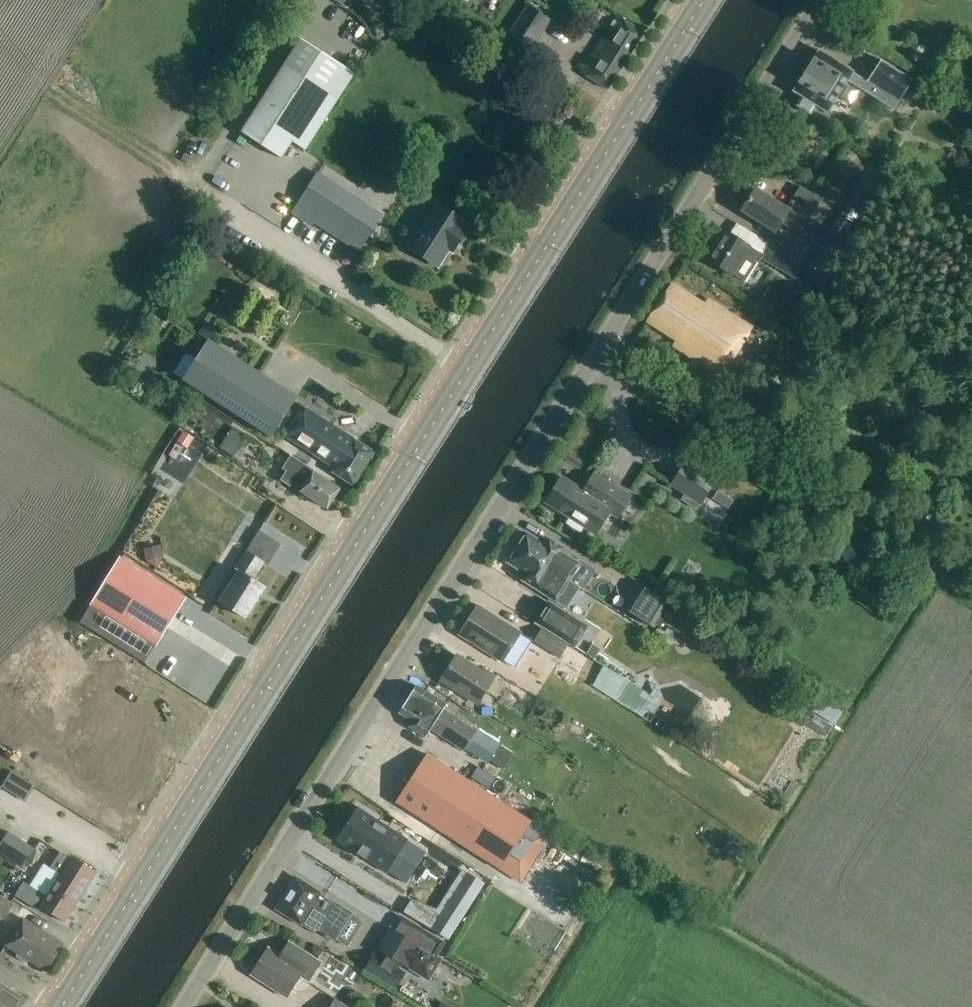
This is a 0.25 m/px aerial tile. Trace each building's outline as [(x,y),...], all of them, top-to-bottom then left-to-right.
[(535,50),(551,24),(525,8),(509,35),(535,50)] [(608,89),(643,33),(617,16),(582,71),(586,74),(586,75),(608,89)] [(306,151),(351,73),(298,39),(239,131),(281,159),(292,142),(306,151)] [(849,82),(895,111),(914,80),(883,61),(869,82),(855,73),(818,50),(792,91),(802,97),(796,105),(812,115),(817,106),(829,114),(834,105),(849,82)] [(359,253),(378,224),(313,182),(292,213),(314,227),(316,224),(359,253)] [(799,234),(821,199),(800,186),(786,208),(756,188),(742,211),(775,232),(781,222),(799,234)] [(437,206),(407,253),(435,271),(447,252),(450,255),(464,232),(461,230),(465,223),(437,206)] [(743,242),(725,230),(707,259),(732,275),(749,248),(762,255),(769,244),(750,232),(743,242)] [(761,258),(760,260),(811,289),(819,274),(768,245),(762,256),(761,258)] [(704,305),(672,284),(648,322),(677,340),(673,346),(696,360),(699,355),(707,361),(704,366),(722,377),(755,325),(709,296),(704,305)] [(865,299),(855,305),(861,314),(871,308),(865,299)] [(699,365),(628,316),(617,332),(688,381),(699,365)] [(209,339),(215,330),(203,323),(198,332),(209,339)] [(270,436),(296,396),(208,339),(182,379),(270,436)] [(353,486),(375,453),(308,410),(290,437),(336,467),(332,473),(353,486)] [(241,464),(254,442),(232,430),(220,452),(241,464)] [(182,433),(175,444),(186,451),(193,440),(182,433)] [(287,472),(281,481),(300,494),(301,493),(327,509),(339,490),(312,472),(290,458),(283,469),(287,472)] [(671,484),(684,493),(700,503),(714,482),(684,463),(671,484)] [(567,523),(579,531),(583,526),(584,527),(596,534),(610,512),(618,517),(631,496),(593,473),(583,490),(561,476),(545,502),(571,518),(567,523)] [(719,489),(713,498),(729,507),(734,499),(719,489)] [(516,546),(566,579),(577,561),(564,552),(567,547),(549,536),(545,541),(526,529),(521,536),(519,537),(519,541),(516,546)] [(566,579),(516,546),(512,551),(510,552),(510,555),(506,561),(526,574),(521,579),(567,608),(580,587),(566,579)] [(151,550),(145,560),(157,567),(163,557),(151,550)] [(245,619),(265,588),(253,580),(264,563),(246,552),(236,567),(239,569),(218,602),(245,619)] [(156,648),(186,599),(120,558),(90,606),(156,648)] [(578,560),(577,561),(566,579),(580,587),(582,589),(594,570),(578,560)] [(626,614),(649,628),(663,604),(641,590),(626,614)] [(573,649),(587,627),(547,601),(532,623),(573,649)] [(477,606),(459,635),(502,663),(503,661),(514,668),(531,642),(520,635),(521,633),(477,606)] [(670,607),(661,622),(682,635),(692,620),(670,607)] [(90,608),(80,624),(144,665),(155,648),(90,608)] [(532,643),(559,660),(567,647),(540,630),(532,643)] [(593,643),(586,654),(593,658),(594,659),(601,648),(593,643)] [(481,669),(456,653),(439,681),(478,705),(496,675),(483,667),(481,669)] [(554,667),(545,684),(606,716),(615,698),(554,667)] [(628,680),(615,700),(643,717),(646,712),(655,697),(628,680)] [(500,746),(443,710),(446,705),(416,686),(399,713),(412,722),(409,727),(426,737),(431,730),(464,751),(465,749),(489,764),(500,746)] [(784,721),(803,730),(809,717),(790,708),(784,721)] [(401,796),(397,803),(498,868),(508,853),(518,860),(531,839),(521,832),(530,818),(429,753),(413,778),(409,785),(401,796)] [(351,805),(330,839),(380,871),(402,838),(351,805)] [(23,866),(35,847),(9,831),(0,845),(0,852),(23,866)] [(407,841),(388,872),(406,884),(426,853),(407,841)] [(697,841),(690,850),(703,859),(710,850),(697,841)] [(62,874),(57,883),(80,898),(96,873),(71,857),(60,850),(49,866),(62,874)] [(467,868),(435,919),(455,932),(488,882),(467,868)] [(295,877),(276,908),(317,934),(319,930),(335,940),(352,913),(333,900),(332,901),(325,897),(325,896),(295,877)] [(80,898),(57,883),(48,897),(25,883),(17,895),(41,910),(42,908),(65,923),(80,898)] [(5,921),(15,905),(0,896),(0,918),(5,921)] [(46,971),(63,945),(23,919),(5,946),(18,953),(16,957),(27,963),(29,960),(46,971)] [(390,927),(376,950),(383,954),(380,959),(399,970),(401,966),(429,982),(443,959),(390,927)] [(321,960),(290,941),(281,954),(269,947),(252,973),(287,996),(301,974),(309,979),(321,960)] [(396,989),(405,973),(399,970),(380,959),(373,955),(364,970),(396,989)] [(27,1001),(0,984),(0,1006),(23,1006),(27,1001)]
